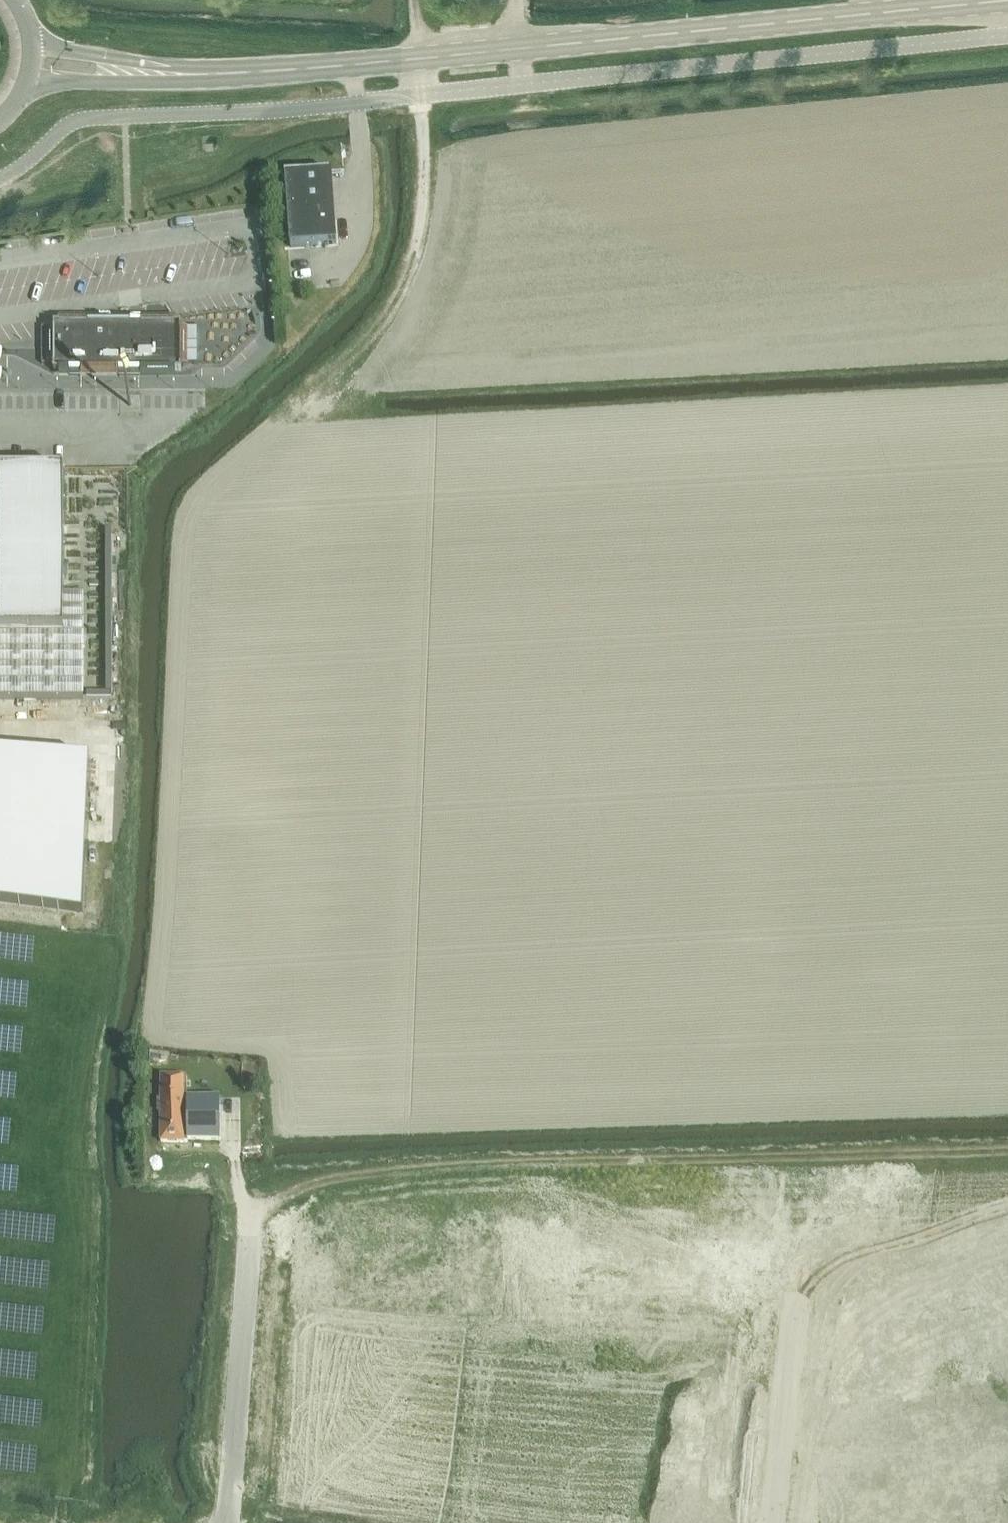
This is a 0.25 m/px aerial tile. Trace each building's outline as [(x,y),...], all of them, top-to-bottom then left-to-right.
[(332,173),(285,176),(291,247),(337,244),(332,173)] [(181,323),(54,323),(54,371),(71,371),(71,375),(81,375),(81,371),(120,371),(120,375),(140,375),(140,371),(181,371),(181,323)] [(83,699),(82,634),(65,634),(64,472),(0,472),(0,699),(83,699)] [(83,913),(91,762),(0,755),(0,902),(83,913)] [(188,1139),(220,1140),(220,1096),(187,1097),(187,1076),(162,1075),(161,1118),(144,1118),(144,1141),(188,1142),(188,1139)]
